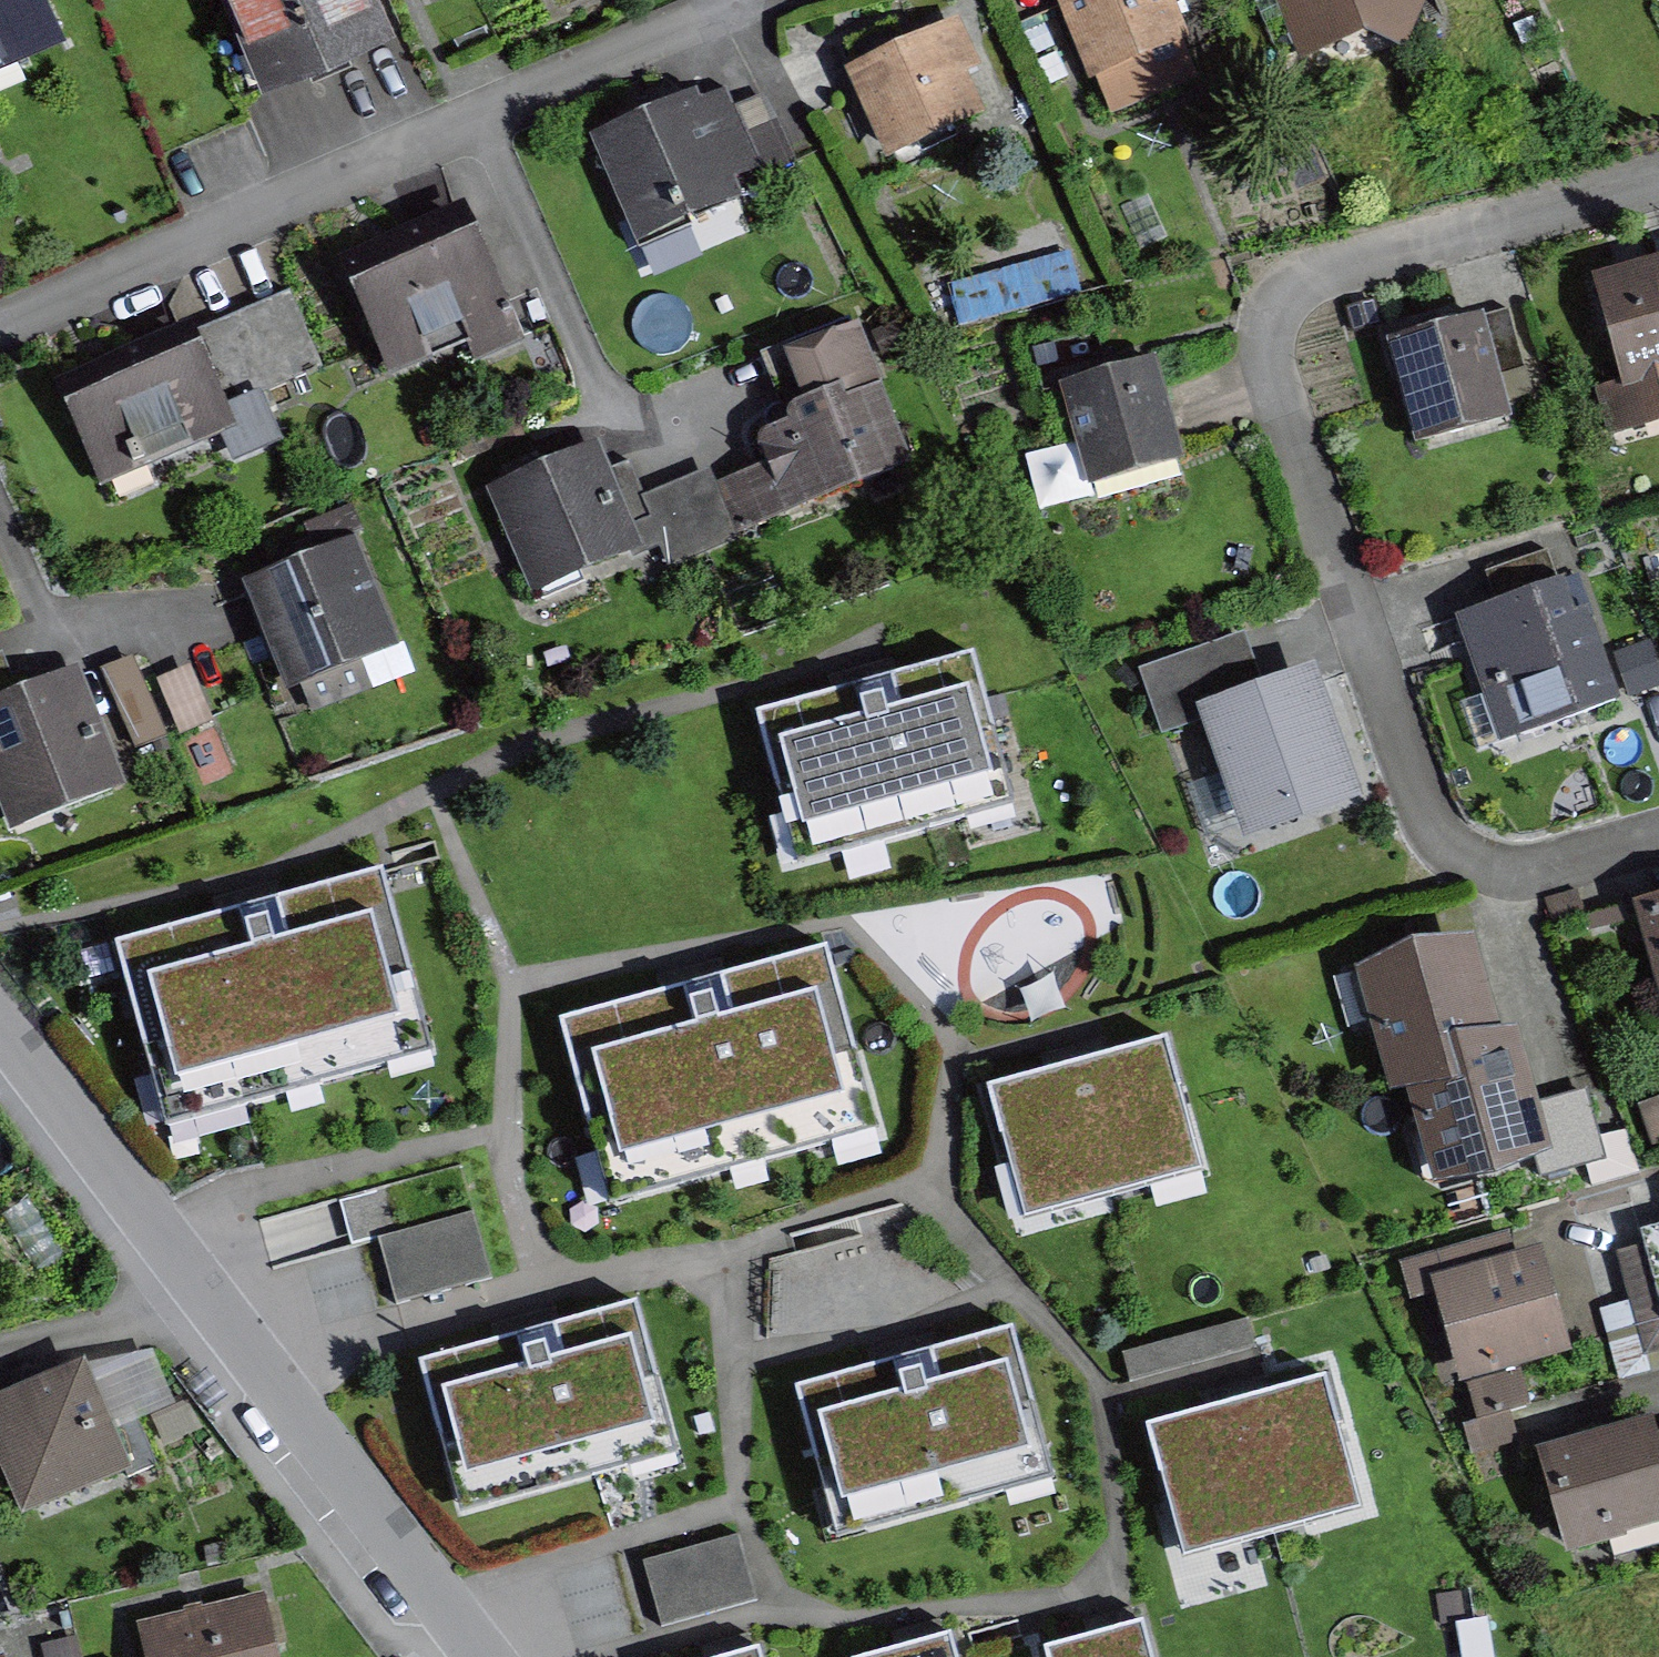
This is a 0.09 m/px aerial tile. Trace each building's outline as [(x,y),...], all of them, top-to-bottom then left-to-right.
[(24,42),(5,0),(0,0),(0,52),(24,42)] [(254,81),(386,21),(377,0),(218,0),(254,81)] [(1058,16),(1102,134),(1198,98),(1161,0),(1102,0),(1058,16)] [(1315,76),(1424,37),(1411,0),(1288,0),(1315,76)] [(952,34),(839,84),(883,181),(984,136),(960,83),(972,77),(952,34)] [(717,101),(586,151),(632,270),(763,220),(717,101)] [(446,238),(328,290),(373,392),(491,340),(446,238)] [(1071,253),(953,276),(960,314),(1078,291),(1071,253)] [(1566,293),(1609,440),(1658,426),(1658,266),(1566,293)] [(289,300),(204,338),(233,403),(253,394),(264,418),(329,389),(289,300)] [(1473,328),(1385,355),(1413,445),(1501,418),(1473,328)] [(780,450),(803,517),(907,481),(862,353),(794,376),(816,438),(780,450)] [(179,355),(45,409),(83,502),(217,449),(179,355)] [(1143,368),(1046,399),(1075,491),(1173,460),(1143,368)] [(727,545),(784,523),(773,494),(715,496),(710,484),(621,517),(603,468),(495,508),(535,615),(654,571),(659,586),(732,559),(727,545)] [(352,539),(236,585),(281,707),(400,661),(352,539)] [(1570,574),(1446,613),(1489,749),(1613,710),(1570,574)] [(1297,664),(1175,711),(1228,849),(1350,802),(1297,664)] [(140,748),(168,736),(136,666),(108,678),(140,748)] [(980,674),(763,749),(803,865),(1020,790),(980,674)] [(194,676),(160,690),(183,745),(217,730),(194,676)] [(0,716),(0,811),(12,841),(124,797),(80,685),(0,716)] [(409,903),(133,968),(164,1100),(440,1035),(409,903)] [(1627,913),(1655,1025),(1658,1024),(1658,905),(1627,913)] [(1410,1090),(1502,1064),(1471,957),(1365,988),(1395,1094),(1410,1090)] [(833,959),(554,1030),(591,1176),(870,1105),(833,959)] [(1520,1059),(1502,1064),(1410,1090),(1442,1201),(1552,1170),(1520,1059)] [(1149,1065),(1076,1089),(1104,1173),(1177,1150),(1149,1065)] [(1076,1089),(999,1114),(1027,1199),(1104,1173),(1076,1089)] [(1583,1103),(1543,1113),(1557,1172),(1598,1162),(1583,1103)] [(378,1231),(476,1206),(465,1162),(367,1187),(378,1231)] [(402,1301),(498,1272),(478,1207),(383,1236),(402,1301)] [(1523,1253),(1414,1281),(1441,1389),(1551,1361),(1523,1253)] [(617,1298),(379,1378),(421,1503),(660,1424),(617,1298)] [(1036,1324),(830,1395),(863,1490),(1069,1419),(1036,1324)] [(1514,1405),(1533,1401),(1527,1370),(1468,1382),(1481,1446),(1520,1438),(1514,1405)] [(0,1404),(0,1507),(4,1516),(113,1473),(74,1375),(0,1404)] [(1305,1396),(1237,1417),(1265,1504),(1332,1482),(1305,1396)] [(1237,1417),(1171,1438),(1198,1525),(1265,1504),(1237,1417)] [(1521,1463),(1544,1560),(1658,1533),(1658,1527),(1637,1436),(1521,1463)] [(748,1502),(634,1541),(661,1620),(775,1581),(748,1502)] [(139,1640),(144,1656),(265,1656),(253,1611),(139,1640)] [(1040,1641),(1045,1656),(1157,1656),(1145,1613),(1040,1641)] [(841,1654),(842,1656),(960,1656),(951,1624),(841,1654)] [(699,1656),(772,1656),(767,1638),(699,1656)]
